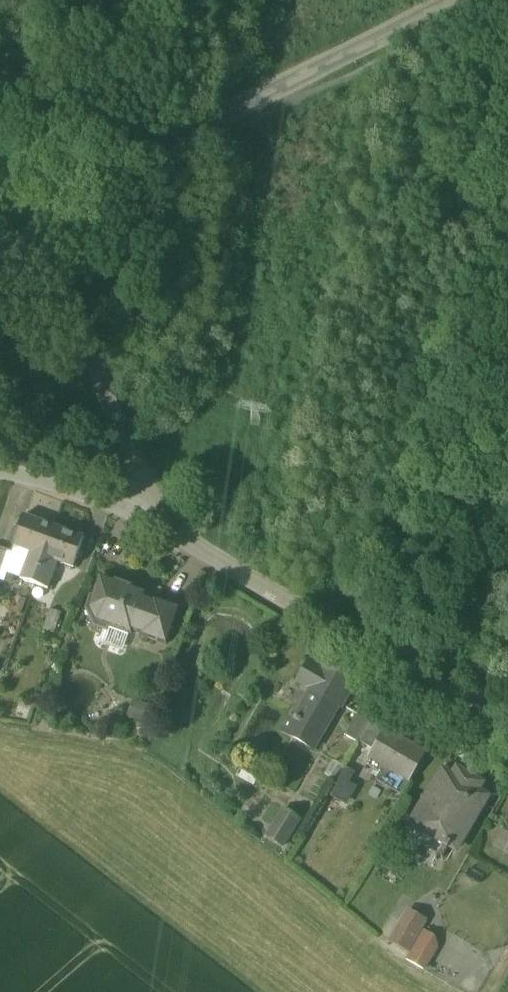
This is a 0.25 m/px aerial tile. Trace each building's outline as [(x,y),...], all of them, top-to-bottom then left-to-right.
[(54,530),(25,519),(14,549),(31,555),(21,581),(35,586),(54,530)] [(84,540),(54,530),(35,586),(48,591),(57,567),(56,564),(73,570),(84,540)] [(144,596),(128,590),(127,591),(115,587),(115,585),(99,580),(92,599),(94,599),(90,611),(96,624),(104,627),(111,623),(129,630),(127,636),(129,637),(131,633),(140,636),(139,638),(165,647),(177,611),(153,602),(152,604),(143,600),(144,596)] [(62,615),(50,611),(44,630),(56,634),(62,615)] [(350,689),(322,673),(322,674),(308,666),(297,683),(311,691),(294,721),(289,719),(281,733),(313,752),(350,689)] [(370,693),(345,735),(358,743),(368,724),(382,700),(370,693)] [(147,720),(152,704),(133,698),(128,714),(147,720)] [(395,707),(382,700),(368,724),(384,733),(386,730),(388,726),(385,724),(395,707)] [(425,753),(386,730),(384,733),(370,758),(408,781),(425,753)] [(345,765),(333,795),(350,802),(358,784),(351,781),(355,769),(345,765)] [(476,794),(466,787),(470,781),(468,780),(468,781),(445,768),(413,822),(436,836),(434,839),(444,845),(440,853),(444,856),(449,848),(455,852),(483,803),(474,797),(476,794)] [(300,819),(284,809),(267,837),(283,846),(300,819)] [(505,825),(493,847),(507,855),(507,826),(505,825)] [(415,916),(406,918),(392,942),(410,952),(427,923),(415,916)] [(440,942),(423,932),(409,956),(426,966),(440,942)]
